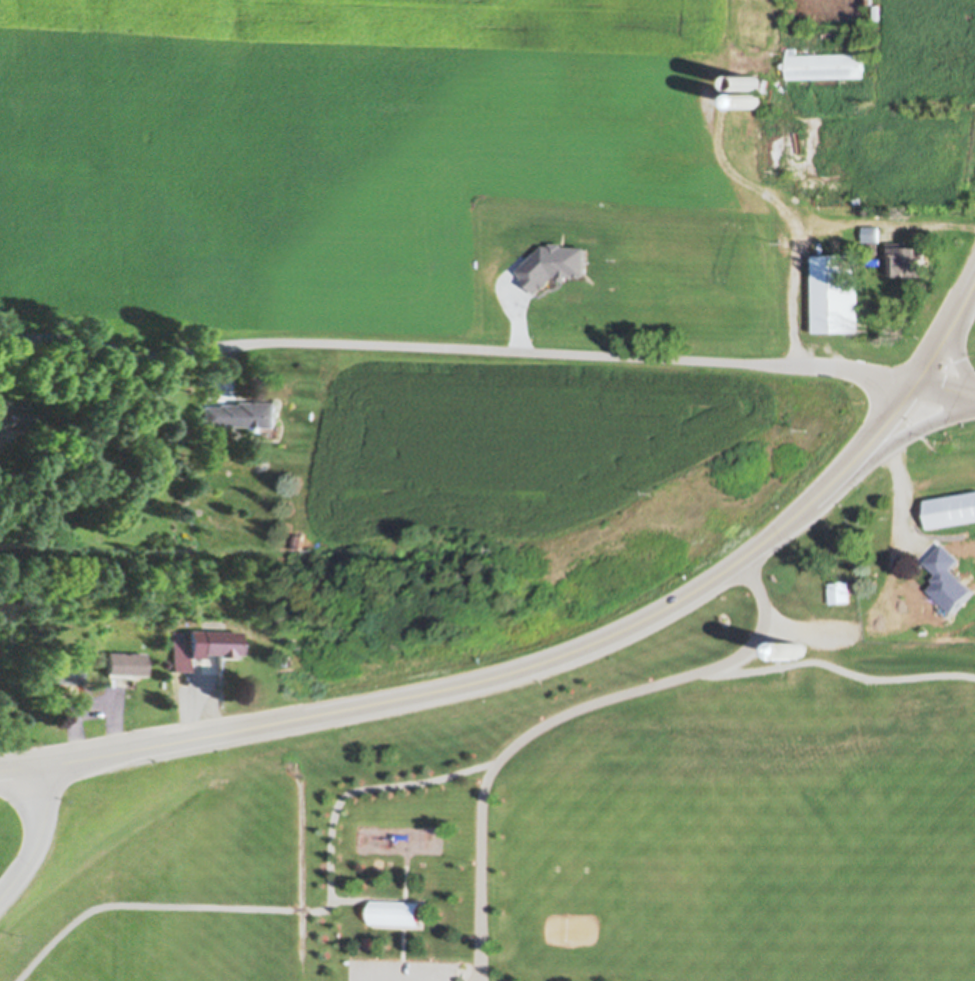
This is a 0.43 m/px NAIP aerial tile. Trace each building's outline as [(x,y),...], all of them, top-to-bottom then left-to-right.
[(796,54),(864,52),(865,76),(788,77),(787,47),(796,47),(796,54)] [(756,88),(755,89),(753,89),(752,89),(751,89),(749,89),(748,88),(747,87),(746,86),(745,85),(744,84),(744,82),(744,81),(745,79),(745,78),(746,77),(747,76),(748,75),(750,75),(751,74),(753,75),(754,75),(755,75),(756,76),(757,77),(758,79),(759,80),(759,81),(759,83),(759,84),(758,86),(757,87),(756,88)] [(757,105),(756,106),(755,107),(753,107),(752,107),(750,107),(749,107),(748,106),(746,105),(746,104),(745,102),(744,101),(744,100),(744,98),(745,97),(746,95),(747,94),(748,93),(749,93),(750,92),(752,92),(753,92),(755,93),(756,93),(757,94),(758,96),(759,97),(759,98),(759,100),(759,101),(759,103),(758,104),(757,105)] [(754,110),(754,177),(792,177),(792,166),(781,166),(781,110),(754,110)] [(862,225),(878,225),(878,241),(862,241),(862,225)] [(886,242),(905,242),(905,245),(924,245),(925,275),(891,276),(891,255),(886,255),(886,242)] [(810,255),(811,334),(857,333),(856,254),(810,255)] [(204,405),(220,406),(220,403),(237,403),(237,400),(275,402),(274,427),(204,424),(204,405)] [(30,428),(0,426),(0,403),(13,404),(13,406),(31,406),(30,428)] [(924,500),(974,491),(974,521),(929,529),(924,500)] [(828,582),(849,580),(851,601),(830,603),(828,582)] [(205,629),(243,629),(243,653),(235,653),(235,656),(221,656),(221,652),(204,652),(205,629)] [(800,655),(799,656),(798,656),(797,656),(795,655),(794,655),(793,654),(792,653),(791,652),(790,650),(790,649),(790,647),(790,646),(791,644),(792,643),(793,642),(794,641),(795,641),(797,641),(798,641),(800,641),(801,642),(802,642),(803,643),(804,645),(805,646),(805,647),(805,649),(805,650),(804,652),(804,653),(802,654),(801,655),(800,655)] [(109,650),(148,651),(147,673),(108,672),(109,650)] [(45,658),(84,659),(83,683),(44,681),(45,658)] [(371,899),(420,901),(419,924),(370,923),(371,899)]
